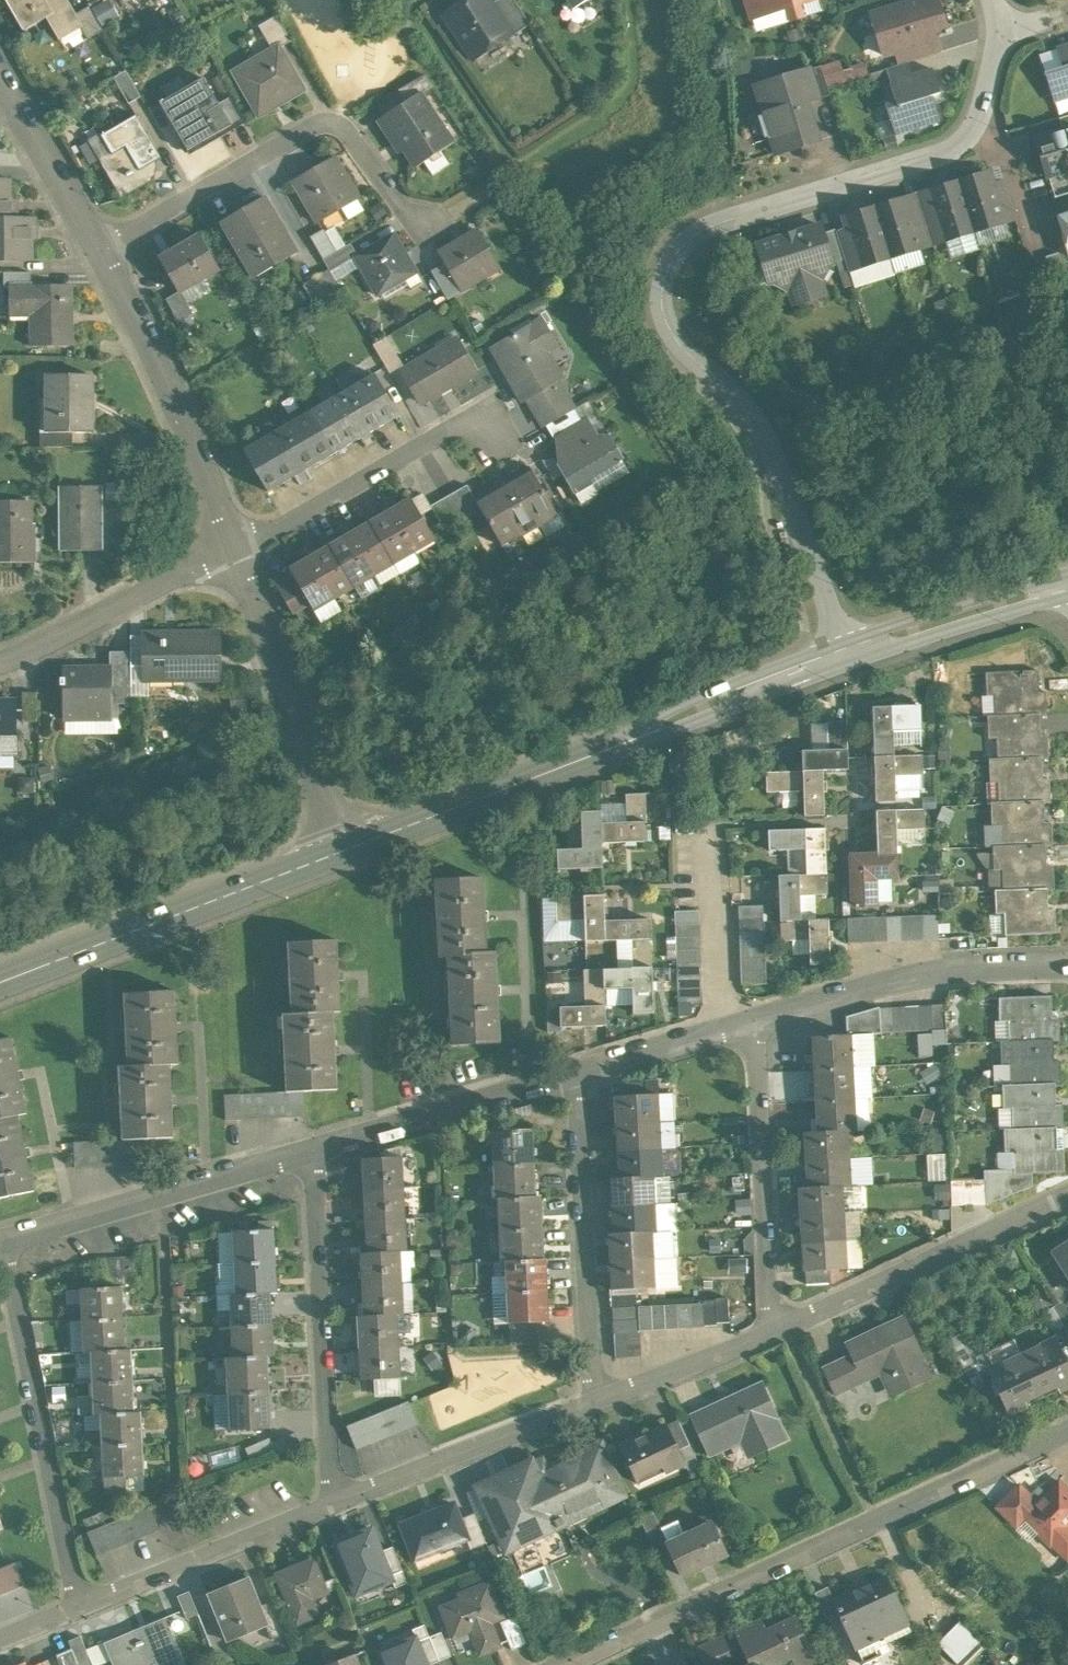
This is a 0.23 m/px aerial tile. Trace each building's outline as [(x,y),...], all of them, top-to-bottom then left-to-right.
[(22,31),(47,17),(58,36),(78,24),(79,24),(73,14),(65,0),(5,0),(22,31)] [(486,0),(472,0),(446,17),(472,58),(508,35),(509,35),(490,6),(486,0)] [(490,6),(509,35),(508,35),(510,38),(529,25),(513,0),(498,0),(490,6)] [(572,10),(587,0),(565,0),(572,10)] [(750,19),(785,9),(792,7),(790,0),(744,0),(750,19)] [(881,12),(886,30),(876,33),(884,57),(896,53),(931,42),(930,40),(928,33),(940,29),(942,24),(935,0),(920,0),(918,0),(881,12)] [(799,5),(792,7),(796,21),(803,19),(799,5)] [(88,6),(73,14),(79,24),(78,24),(86,39),(102,30),(88,6)] [(792,7),(785,9),(789,23),(796,21),(792,7)] [(290,41),(275,15),(257,25),(271,50),(275,48),(276,49),(290,41)] [(931,42),(896,53),(900,66),(907,64),(938,54),(933,39),(930,40),(931,42)] [(271,50),(232,72),(256,113),(271,105),(270,102),(278,97),(281,102),(303,89),(287,62),(284,64),(276,49),(275,48),(271,50)] [(1056,51),(1062,68),(1044,74),(1050,95),(1067,89),(1067,48),(1056,51)] [(1056,51),(1044,55),(1041,57),(1040,58),(1040,60),(1040,64),(1044,74),(1062,68),(1056,51)] [(900,66),(886,70),(888,79),(887,79),(889,83),(911,76),(907,64),(900,66)] [(820,67),(795,75),(804,104),(829,96),(820,67)] [(886,70),(870,75),(872,84),(887,79),(888,79),(886,70)] [(911,76),(889,83),(894,102),(884,105),(894,136),(910,132),(915,135),(918,129),(939,122),(931,97),(939,95),(931,70),(911,76)] [(140,97),(125,71),(113,78),(128,104),(140,97)] [(423,75),(398,90),(401,95),(405,102),(419,93),(421,95),(432,88),(423,75)] [(795,75),(755,88),(763,113),(759,122),(763,135),(771,139),(776,154),(816,142),(804,104),(795,75)] [(203,78),(159,103),(187,151),(218,134),(219,133),(207,112),(218,105),(218,104),(203,78)] [(405,102),(378,120),(394,144),(397,141),(415,168),(452,144),(421,95),(419,93),(405,102)] [(231,96),(218,104),(218,105),(207,112),(219,133),(218,134),(220,137),(246,122),(231,96)] [(136,116),(90,142),(121,196),(152,179),(145,167),(161,159),(136,116)] [(1058,120),(1061,132),(1067,130),(1067,116),(1058,120)] [(1035,140),(1047,178),(1067,171),(1067,130),(1061,132),(1035,140)] [(334,158),(292,182),(317,223),(341,209),(357,201),(358,199),(334,158)] [(986,174),(957,183),(973,233),(1002,224),(990,187),(986,174)] [(8,181),(0,181),(0,221),(15,221),(14,200),(8,200),(8,181)] [(957,183),(928,192),(943,242),(973,233),(957,183)] [(1003,183),(990,187),(1002,224),(1014,220),(1003,183)] [(943,242),(928,192),(915,196),(931,246),(943,242)] [(931,246),(915,196),(903,200),(918,250),(931,246)] [(265,198),(221,224),(253,279),(297,254),(265,198)] [(903,200),(873,209),(889,259),(918,250),(903,200)] [(357,201),(341,209),(348,220),(363,212),(357,201)] [(873,209),(844,218),(848,231),(860,268),(889,259),(873,209)] [(1056,217),(1062,237),(1061,238),(1067,258),(1067,214),(1056,217)] [(30,220),(15,221),(0,221),(0,260),(30,260),(30,220)] [(819,226),(756,246),(768,284),(773,283),(788,291),(795,276),(806,274),(819,281),(827,266),(831,265),(822,235),(819,226)] [(323,230),(310,238),(323,260),(336,252),(323,230)] [(478,231),(438,254),(444,265),(458,290),(460,291),(486,276),(483,271),(497,263),(478,231)] [(834,231),(822,235),(831,265),(844,261),(836,235),(834,231)] [(860,268),(848,231),(836,235),(844,261),(847,272),(860,268)] [(357,256),(354,258),(377,297),(417,274),(394,234),(357,256)] [(198,236),(159,259),(179,293),(218,271),(198,236)] [(336,252),(323,260),(329,271),(329,272),(354,258),(357,256),(350,245),(336,252)] [(1057,255),(1044,258),(1052,283),(1064,279),(1057,255)] [(444,265),(431,273),(445,297),(458,290),(444,265)] [(329,271),(303,285),(317,309),(342,294),(329,272),(329,271)] [(30,286),(30,273),(2,273),(3,288),(8,288),(8,286),(30,286)] [(788,291),(793,307),(824,297),(819,281),(806,274),(795,276),(788,291)] [(8,286),(8,288),(8,315),(31,314),(31,347),(68,347),(68,316),(70,316),(69,286),(8,286)] [(179,293),(166,301),(179,323),(192,315),(179,293)] [(542,319),(493,348),(514,384),(512,385),(522,403),(530,398),(558,382),(537,347),(553,338),(542,319)] [(403,366),(386,337),(372,346),(389,375),(403,366)] [(456,341),(403,372),(422,404),(474,373),(456,341)] [(90,374),(46,375),(46,399),(39,399),(40,431),(47,431),(47,433),(72,433),(91,433),(90,374)] [(374,375),(309,413),(332,454),(398,416),(374,375)] [(558,382),(530,398),(547,426),(574,410),(558,382)] [(547,426),(546,427),(553,440),(582,423),(574,410),(547,426)] [(309,413),(244,450),(267,492),(332,454),(309,413)] [(597,439),(586,421),(582,423),(553,440),(554,442),(557,465),(572,490),(622,461),(606,434),(597,439)] [(72,433),(47,433),(47,431),(40,431),(40,448),(72,448),(72,433)] [(556,515),(528,467),(510,478),(537,526),(556,515)] [(537,526),(510,478),(508,479),(509,480),(502,485),(501,483),(492,488),(519,536),(537,526)] [(102,551),(101,486),(57,487),(58,551),(102,551)] [(466,486),(454,493),(468,518),(480,511),(473,499),(474,499),(466,486)] [(519,536),(492,488),(482,494),(483,495),(476,500),(475,498),(474,499),(473,499),(480,511),(501,547),(519,536)] [(468,518),(454,493),(442,500),(456,525),(468,518)] [(428,530),(411,500),(397,508),(392,499),(385,503),(413,552),(434,540),(428,530)] [(456,525),(442,500),(430,507),(439,524),(447,537),(459,530),(456,525)] [(0,501),(0,563),(32,563),(32,538),(28,538),(28,501),(0,501)] [(413,552),(385,503),(378,507),(383,516),(370,524),(393,564),(413,552)] [(370,524),(357,532),(352,522),(345,526),(373,575),(393,564),(370,524)] [(447,537),(439,524),(428,530),(434,540),(440,552),(452,545),(447,537)] [(373,575),(345,526),(338,530),(343,539),(330,547),(353,587),(373,575)] [(330,547),(317,555),(312,545),(305,549),(333,598),(353,587),(330,547)] [(333,598),(305,549),(298,553),(303,563),(290,571),(293,577),(309,604),(313,610),(333,598)] [(293,577),(276,587),(292,614),(309,604),(293,577)] [(219,633),(144,634),(144,682),(220,682),(219,633)] [(131,652),(109,652),(109,669),(111,669),(111,705),(117,705),(131,705),(131,652)] [(109,669),(63,669),(63,679),(60,679),(60,686),(63,686),(63,720),(111,719),(117,718),(117,705),(111,705),(111,669),(109,669)] [(1038,670),(985,672),(986,696),(994,695),(995,716),(1039,715),(1046,714),(1046,691),(1038,691),(1038,670)] [(37,693),(22,693),(22,722),(37,722),(37,693)] [(15,702),(0,702),(0,754),(15,754),(15,702)] [(919,705),(871,707),(873,757),(893,756),(892,731),(920,730),(919,705)] [(995,716),(987,717),(987,739),(996,738),(997,760),(1041,758),(1048,758),(1047,734),(1040,734),(1039,715),(995,716)] [(846,721),(826,721),(827,749),(812,750),(802,750),(802,770),(822,770),(848,769),(846,721)] [(811,722),(812,750),(827,749),(826,721),(811,722)] [(893,756),(873,757),(875,803),(895,802),(894,776),(922,775),(921,755),(893,756)] [(997,760),(988,760),(989,783),(997,782),(998,804),(1043,802),(1050,802),(1049,778),(1042,778),(1041,758),(997,760)] [(802,770),(765,772),(766,792),(803,791),(804,816),(824,815),(822,770),(802,770)] [(626,823),(601,824),(601,844),(647,842),(645,793),(625,794),(626,823)] [(998,804),(990,804),(991,827),(999,826),(1000,847),(1044,846),(1051,845),(1050,822),(1043,822),(1043,802),(998,804)] [(923,809),(875,811),(877,857),(897,856),(896,831),(924,830),(923,809)] [(600,811),(580,812),(582,849),(557,850),(557,870),(602,869),(601,844),(601,824),(600,811)] [(824,829),(768,831),(768,852),(786,851),(805,850),(806,875),(826,874),(824,829)] [(1000,847),(991,848),(992,870),(1001,870),(1002,891),(1046,890),(1053,889),(1052,867),(1045,867),(1044,846),(1000,847)] [(805,850),(786,851),(786,876),(806,875),(805,850)] [(877,857),(852,858),(854,906),(873,905),(872,877),(898,877),(897,856),(877,857)] [(786,876),(778,876),(780,921),(800,920),(799,896),(827,895),(826,874),(806,875),(786,876)] [(481,878),(436,880),(440,956),(449,956),(486,954),(481,878)] [(1002,891),(993,892),(994,915),(1002,914),(1003,936),(1055,934),(1054,910),(1047,911),(1046,890),(1002,891)] [(603,896),(555,898),(556,922),(584,921),(585,942),(605,941),(604,922),(603,896)] [(762,906),(738,906),(738,920),(763,919),(762,906)] [(698,911),(674,912),(674,925),(699,924),(698,911)] [(938,915),(924,916),(925,940),(939,940),(938,915)] [(911,916),(898,917),(899,941),(912,941),(911,916)] [(924,916),(911,916),(912,941),(925,940),(924,916)] [(885,917),(872,918),(873,942),(886,942),(885,917)] [(898,917),(885,917),(886,942),(899,941),(898,917)] [(859,918),(846,919),(847,943),(860,943),(859,918)] [(872,918),(859,918),(860,943),(873,942),(872,918)] [(763,919),(738,920),(739,933),(763,932),(763,919)] [(800,920),(780,921),(780,942),(795,941),(809,941),(809,953),(810,966),(829,965),(828,919),(800,920)] [(650,920),(604,922),(605,941),(630,940),(631,968),(652,968),(650,920)] [(780,921),(769,921),(770,942),(780,942),(780,921)] [(699,924),(674,925),(675,938),(699,937),(699,924)] [(763,932),(739,933),(739,946),(764,945),(763,932)] [(699,937),(675,938),(675,951),(700,950),(699,937)] [(336,940),(287,942),(291,1014),(332,1012),(339,1012),(336,940)] [(809,941),(795,941),(796,953),(809,953),(809,941)] [(764,945),(739,946),(739,959),(764,958),(764,945)] [(700,950),(675,951),(676,964),(700,963),(700,950)] [(486,954),(449,956),(453,1044),(499,1042),(494,954),(486,954)] [(764,958),(739,959),(740,972),(764,971),(764,958)] [(772,958),(764,958),(764,971),(765,984),(773,984),(772,958)] [(700,963),(676,964),(676,977),(701,976),(700,963)] [(631,968),(603,969),(604,990),(632,989),(633,1014),(653,1013),(652,968),(631,968)] [(603,969),(583,970),(584,1007),(559,1008),(560,1028),(605,1026),(604,990),(603,969)] [(764,971),(740,972),(740,985),(765,984),(764,971)] [(701,976),(676,977),(677,990),(701,989),(701,976)] [(701,989),(677,990),(677,1003),(702,1002),(701,989)] [(175,991),(125,994),(128,1067),(169,1065),(178,1064),(175,991)] [(1051,996),(998,998),(999,1021),(1007,1021),(1008,1042),(1052,1041),(1059,1040),(1058,1017),(1051,1018),(1051,996)] [(931,1005),(918,1006),(919,1030),(932,1030),(931,1005)] [(945,1029),(943,1005),(931,1005),(932,1030),(945,1029)] [(878,1006),(845,1016),(847,1035),(851,1034),(851,1036),(873,1034),(881,1034),(881,1033),(880,1032),(879,1007),(878,1006)] [(905,1006),(892,1007),(893,1031),(906,1031),(905,1006)] [(918,1006),(905,1006),(906,1031),(919,1030),(918,1006)] [(892,1007),(879,1007),(880,1032),(881,1033),(893,1031),(892,1007)] [(559,1008),(546,1008),(547,1033),(560,1032),(560,1028),(559,1008)] [(291,1014),(282,1015),(287,1092),(304,1091),(337,1090),(332,1012),(291,1014)] [(847,1035),(812,1037),(814,1069),(852,1067),(852,1052),(854,1052),(854,1050),(852,1050),(851,1036),(851,1034),(847,1035)] [(873,1034),(851,1036),(852,1050),(854,1050),(854,1052),(852,1052),(852,1067),(874,1066),(874,1065),(873,1034)] [(0,1040),(0,1118),(18,1115),(26,1113),(11,1038),(0,1040)] [(1008,1042),(999,1043),(1000,1065),(1009,1064),(1010,1086),(1054,1085),(1061,1084),(1060,1061),(1053,1061),(1052,1041),(1008,1042)] [(128,1067),(120,1067),(123,1139),(140,1139),(173,1137),(169,1065),(128,1067)] [(852,1067),(814,1069),(815,1101),(854,1099),(852,1067)] [(646,1081),(621,1083),(622,1096),(647,1094),(646,1081)] [(657,1081),(646,1081),(647,1094),(658,1094),(657,1081)] [(1010,1086),(1001,1086),(1002,1108),(1010,1108),(1011,1130),(1056,1128),(1062,1128),(1061,1104),(1055,1104),(1054,1085),(1010,1086)] [(287,1092),(237,1094),(238,1118),(305,1115),(304,1091),(287,1092)] [(673,1093),(658,1094),(659,1122),(675,1121),(673,1093)] [(237,1094),(225,1095),(226,1119),(238,1118),(237,1094)] [(622,1096),(614,1096),(615,1125),(659,1122),(658,1094),(622,1096)] [(854,1099),(815,1101),(817,1133),(848,1131),(856,1131),(854,1099)] [(33,1191),(25,1153),(18,1115),(0,1118),(0,1197),(33,1191)] [(531,1115),(504,1117),(505,1130),(531,1128),(531,1115)] [(659,1122),(615,1125),(617,1152),(661,1150),(659,1122)] [(505,1130),(492,1131),(493,1166),(533,1164),(531,1128),(505,1130)] [(1056,1149),(1056,1128),(1011,1130),(1003,1130),(1004,1152),(1012,1152),(1013,1169),(1013,1174),(1030,1173),(1064,1172),(1063,1149),(1056,1149)] [(817,1133),(804,1134),(806,1161),(850,1159),(848,1131),(817,1133)] [(123,1139),(73,1142),(74,1167),(141,1164),(140,1139),(123,1139)] [(661,1150),(617,1152),(618,1178),(618,1179),(654,1177),(654,1178),(662,1178),(661,1150)] [(934,1153),(934,1177),(952,1177),(952,1152),(934,1153)] [(401,1157),(362,1159),(363,1191),(402,1189),(401,1157)] [(850,1159),(806,1161),(807,1188),(842,1187),(851,1186),(850,1159)] [(533,1164),(493,1166),(495,1200),(498,1200),(535,1198),(533,1164)] [(1013,1169),(983,1170),(983,1180),(985,1180),(986,1205),(1031,1187),(1030,1173),(1013,1174),(1013,1169)] [(654,1177),(618,1179),(618,1178),(609,1178),(611,1207),(655,1205),(655,1204),(654,1178),(654,1177)] [(662,1178),(654,1178),(655,1204),(670,1203),(669,1177),(662,1178)] [(983,1180),(951,1181),(952,1206),(986,1205),(985,1180),(983,1180)] [(807,1188),(798,1189),(800,1216),(844,1213),(842,1187),(807,1188)] [(402,1189),(363,1191),(365,1222),(404,1220),(402,1189)] [(535,1198),(498,1200),(500,1231),(540,1229),(538,1198),(535,1198)] [(655,1205),(611,1207),(612,1233),(612,1234),(652,1232),(652,1233),(656,1233),(655,1205)] [(844,1213),(800,1216),(801,1243),(845,1241),(844,1213)] [(404,1220),(365,1222),(367,1253),(400,1252),(406,1251),(404,1220)] [(540,1229),(500,1231),(501,1262),(504,1262),(541,1260),(540,1229)] [(272,1230),(232,1232),(232,1233),(234,1263),(273,1261),(272,1230)] [(656,1233),(652,1233),(654,1260),(673,1259),(672,1231),(656,1233)] [(652,1232),(612,1234),(612,1233),(608,1233),(609,1262),(654,1260),(652,1233),(652,1232)] [(232,1233),(220,1233),(221,1250),(218,1250),(219,1264),(234,1263),(232,1233)] [(845,1241),(801,1243),(803,1272),(829,1270),(847,1269),(845,1241)] [(1055,1253),(1067,1273),(1067,1245),(1055,1253)] [(367,1253),(360,1254),(362,1285),(401,1283),(400,1252),(367,1253)] [(128,1258),(100,1260),(101,1288),(120,1287),(130,1286),(128,1258)] [(673,1259),(654,1260),(655,1287),(675,1286),(673,1259)] [(541,1260),(504,1262),(506,1293),(546,1290),(544,1260),(541,1260)] [(654,1260),(609,1262),(611,1290),(655,1287),(654,1260)] [(273,1261),(234,1263),(236,1295),(268,1293),(275,1293),(273,1261)] [(219,1264),(217,1264),(218,1282),(215,1286),(215,1296),(229,1295),(236,1295),(234,1263),(219,1264)] [(829,1270),(805,1272),(806,1284),(830,1283),(829,1270)] [(401,1283),(362,1285),(364,1316),(397,1315),(403,1314),(401,1283)] [(101,1288),(80,1289),(81,1321),(122,1319),(120,1287),(101,1288)] [(546,1290),(506,1293),(508,1318),(508,1324),(537,1322),(548,1322),(546,1290)] [(1052,1308),(1043,1292),(1033,1298),(1042,1314),(1052,1308)] [(236,1295),(229,1295),(230,1327),(270,1325),(268,1293),(236,1295)] [(506,1293),(492,1293),(493,1319),(508,1318),(506,1293)] [(636,1293),(611,1295),(612,1308),(636,1306),(636,1293)] [(715,1301),(702,1301),(702,1303),(703,1325),(716,1325),(716,1323),(728,1322),(727,1298),(714,1299),(715,1301)] [(702,1303),(689,1304),(691,1328),(703,1327),(703,1325),(702,1303)] [(676,1304),(663,1305),(665,1329),(678,1329),(676,1304)] [(689,1304),(676,1304),(678,1329),(691,1328),(689,1304)] [(665,1329),(663,1305),(651,1306),(652,1330),(665,1329)] [(636,1306),(612,1308),(612,1321),(637,1319),(636,1306)] [(651,1306),(638,1306),(639,1331),(652,1330),(651,1306)] [(1052,1308),(1042,1314),(1054,1333),(1064,1327),(1052,1308)] [(364,1316),(358,1317),(359,1348),(398,1346),(397,1315),(364,1316)] [(903,1317),(845,1344),(850,1356),(822,1369),(835,1396),(865,1382),(863,1376),(890,1363),(894,1372),(890,1374),(899,1393),(931,1378),(903,1317)] [(122,1319),(81,1321),(83,1353),(89,1352),(123,1350),(122,1319)] [(637,1319),(612,1321),(613,1334),(626,1333),(638,1332),(637,1319)] [(537,1322),(508,1324),(509,1346),(538,1344),(537,1322)] [(270,1325),(230,1327),(232,1359),(265,1357),(272,1357),(270,1325)] [(638,1332),(626,1333),(627,1357),(640,1357),(639,1332),(638,1332)] [(626,1333),(613,1334),(614,1358),(627,1357),(626,1333)] [(977,1360),(961,1334),(947,1342),(962,1369),(977,1360)] [(1021,1355),(1039,1394),(1056,1386),(1058,1390),(1067,1386),(1067,1367),(1065,1360),(1060,1350),(1055,1339),(1022,1355),(1021,1355)] [(1013,1340),(984,1353),(992,1369),(1021,1355),(1022,1355),(1013,1340)] [(398,1346),(359,1348),(361,1380),(400,1378),(398,1346)] [(123,1350),(89,1352),(91,1384),(131,1382),(130,1350),(123,1350)] [(992,1369),(987,1371),(992,1381),(997,1391),(1008,1414),(1025,1406),(1023,1401),(1039,1394),(1021,1355),(992,1369)] [(232,1359),(226,1359),(227,1394),(267,1392),(265,1357),(232,1359)] [(997,1391),(992,1381),(988,1383),(993,1393),(997,1391)] [(131,1382),(91,1384),(92,1415),(99,1415),(133,1413),(131,1382)] [(761,1383),(690,1415),(709,1456),(748,1438),(755,1454),(786,1440),(761,1383)] [(267,1392),(227,1394),(229,1430),(269,1428),(267,1392)] [(418,1426),(408,1402),(396,1407),(405,1431),(418,1426)] [(396,1407),(383,1412),(393,1436),(405,1431),(396,1407)] [(383,1412),(371,1416),(381,1440),(393,1436),(383,1412)] [(133,1413),(99,1415),(101,1446),(141,1444),(139,1413),(133,1413)] [(371,1416),(359,1421),(369,1445),(381,1440),(371,1416)] [(359,1421),(346,1427),(356,1450),(369,1445),(359,1421)] [(689,1446),(678,1422),(666,1427),(678,1451),(689,1446)] [(666,1426),(620,1448),(637,1484),(682,1463),(683,1463),(678,1451),(666,1427),(666,1426)] [(294,1433),(270,1443),(275,1455),(299,1446),(294,1433)] [(141,1444),(101,1446),(102,1477),(124,1476),(143,1475),(141,1444)] [(620,1478),(604,1444),(583,1455),(598,1488),(600,1488),(620,1478)] [(689,1446),(678,1451),(683,1463),(682,1463),(685,1469),(697,1463),(689,1446)] [(542,1458),(506,1474),(535,1536),(556,1526),(556,1527),(563,1524),(558,1515),(555,1516),(551,1509),(577,1497),(584,1513),(607,1503),(600,1488),(598,1488),(583,1455),(582,1453),(547,1470),(542,1458)] [(506,1474),(477,1488),(506,1550),(535,1536),(506,1474)] [(124,1476),(102,1477),(103,1494),(125,1493),(124,1476)] [(1019,1485),(997,1507),(1015,1526),(1024,1517),(1051,1544),(1052,1543),(1067,1558),(1067,1526),(1067,1525),(1067,1491),(1058,1481),(1044,1495),(1037,1489),(1030,1496),(1019,1485)] [(454,1503),(400,1525),(414,1559),(465,1539),(468,1538),(460,1517),(454,1503)] [(158,1530),(148,1507),(136,1512),(145,1535),(158,1530)] [(145,1535),(136,1512),(124,1517),(133,1541),(145,1535)] [(473,1512),(460,1517),(468,1538),(465,1539),(470,1549),(485,1543),(473,1512)] [(652,1512),(639,1519),(650,1543),(663,1536),(652,1512)] [(133,1541),(124,1517),(111,1522),(121,1546),(133,1541)] [(111,1522),(99,1527),(109,1551),(121,1546),(111,1522)] [(711,1524),(666,1545),(680,1576),(726,1554),(711,1524)] [(99,1527),(87,1533),(97,1556),(109,1551),(99,1527)] [(336,1544),(356,1595),(392,1581),(380,1553),(371,1530),(336,1544)] [(392,1548),(380,1553),(392,1581),(395,1589),(407,1584),(392,1548)] [(312,1560),(276,1575),(289,1607),(290,1606),(296,1622),(316,1615),(309,1598),(325,1592),(312,1560)] [(0,1569),(0,1596),(23,1586),(14,1563),(0,1569)] [(833,1600),(832,1601),(837,1612),(854,1647),(873,1638),(907,1622),(885,1576),(833,1600)] [(248,1578),(208,1594),(226,1641),(265,1625),(267,1624),(260,1606),(248,1578)] [(488,1583),(459,1594),(461,1600),(441,1608),(453,1636),(470,1630),(480,1654),(499,1646),(489,1622),(501,1617),(488,1583)] [(826,1587),(813,1593),(825,1618),(837,1612),(832,1601),(833,1600),(826,1587)] [(198,1614),(188,1591),(176,1596),(186,1619),(198,1614)] [(286,1633),(273,1601),(260,1606),(267,1624),(265,1625),(271,1639),(286,1633)] [(526,1645),(515,1616),(500,1622),(511,1651),(526,1645)] [(134,1630),(148,1664),(183,1664),(164,1618),(134,1630)] [(734,1633),(742,1651),(749,1664),(774,1664),(792,1660),(793,1663),(811,1655),(794,1619),(765,1632),(760,1621),(734,1633)] [(958,1621),(936,1643),(956,1664),(978,1642),(958,1621)] [(426,1664),(432,1664),(439,1662),(424,1625),(412,1630),(415,1638),(426,1664)] [(104,1642),(113,1664),(148,1664),(134,1630),(104,1642)] [(734,1633),(711,1643),(720,1664),(742,1651),(734,1633)] [(89,1659),(80,1636),(68,1641),(77,1664),(89,1659)] [(384,1664),(426,1664),(415,1638),(379,1653),(384,1664)] [(873,1638),(854,1647),(862,1664),(881,1655),(873,1638)] [(697,1650),(704,1664),(721,1664),(720,1664),(711,1643),(697,1650)] [(70,1649),(56,1654),(61,1664),(77,1664),(70,1649)] [(793,1663),(794,1664),(816,1664),(811,1655),(793,1663)] [(349,1656),(327,1664),(353,1664),(349,1656)]
